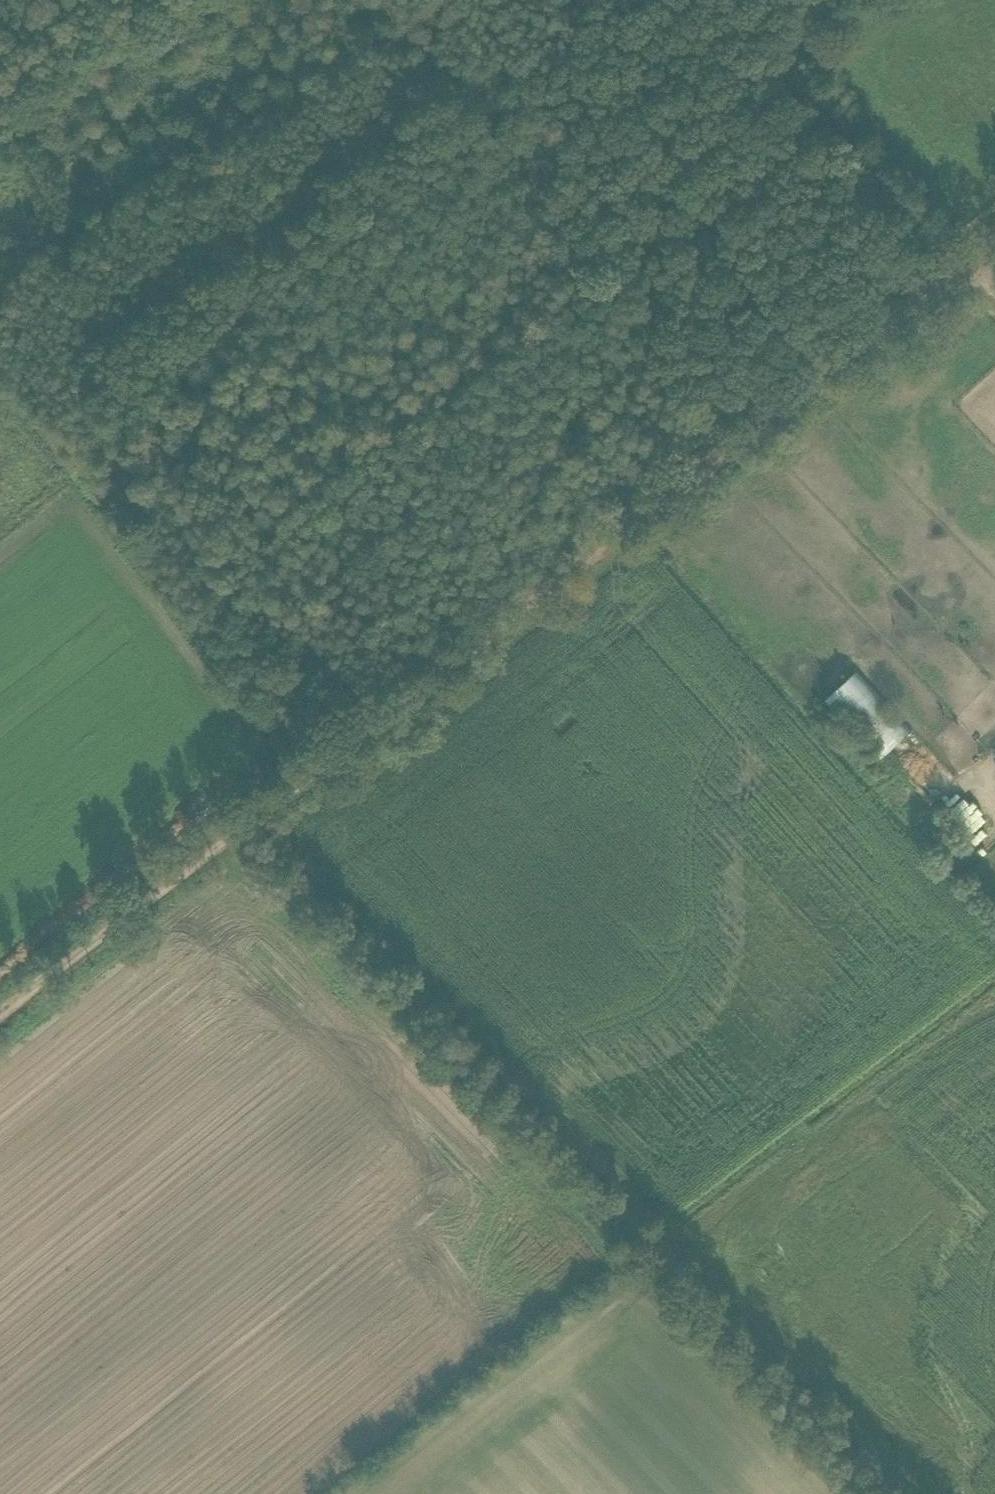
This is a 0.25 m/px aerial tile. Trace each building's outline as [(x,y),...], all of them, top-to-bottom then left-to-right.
[(864,672),(832,695),(882,761),(913,737),(864,672)] [(899,793),(892,800),(897,806),(904,799),(899,793)]
